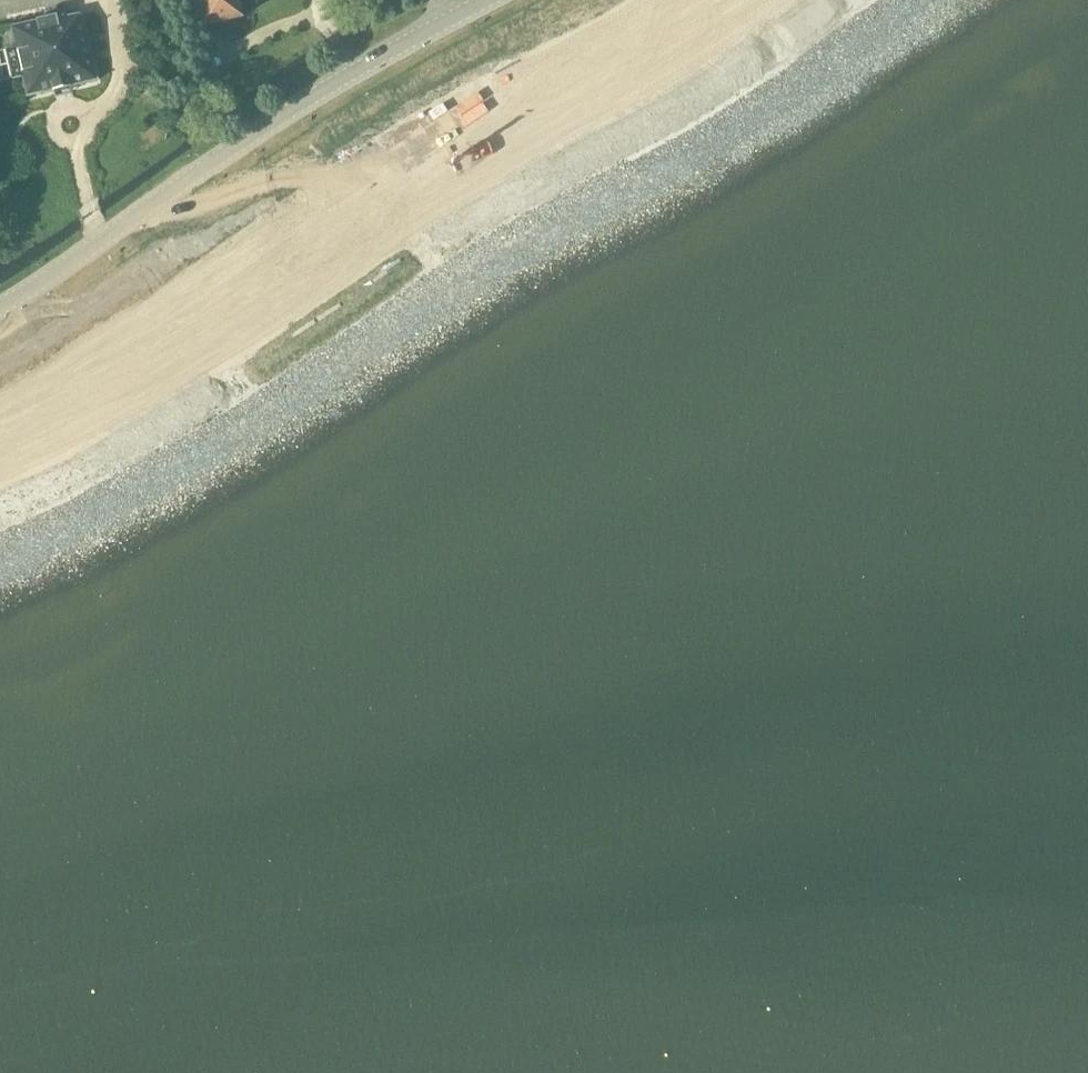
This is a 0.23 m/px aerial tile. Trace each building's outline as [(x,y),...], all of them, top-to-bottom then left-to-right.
[(244,20),(239,0),(184,0),(190,23),(203,20),(205,28),(244,20)] [(16,45),(5,47),(13,80),(24,78),(26,97),(99,82),(85,16),(13,28),(16,45)]
